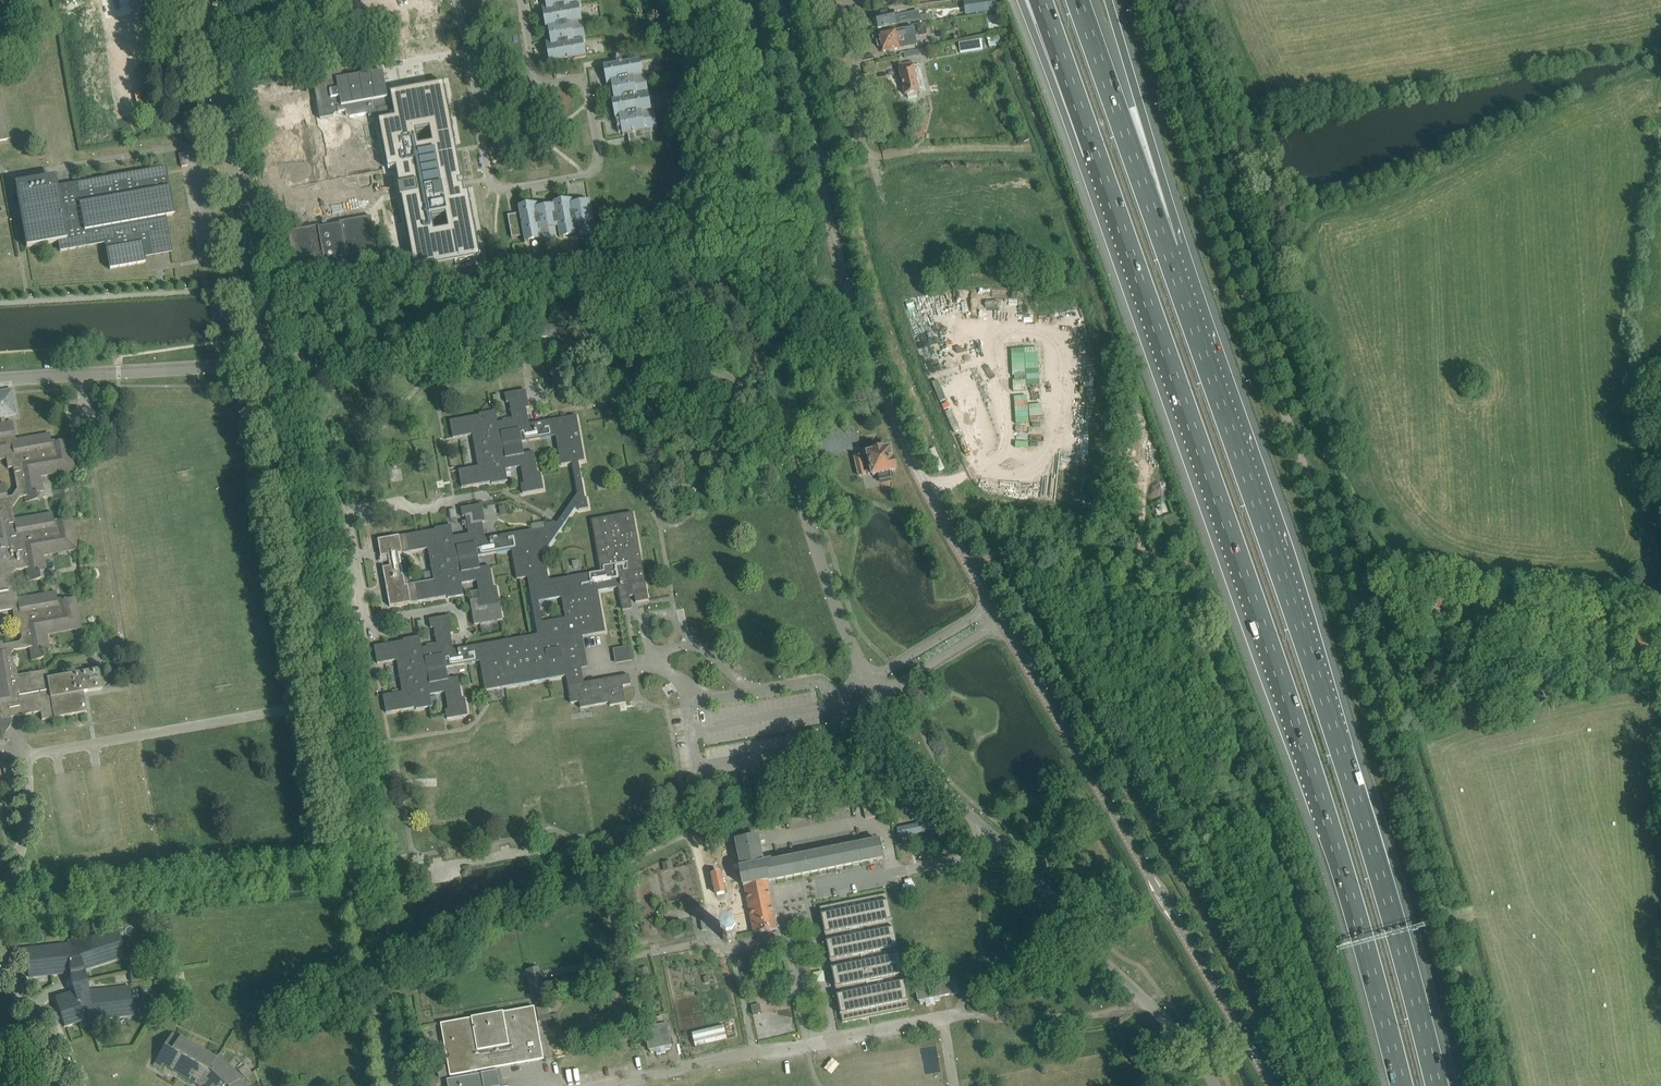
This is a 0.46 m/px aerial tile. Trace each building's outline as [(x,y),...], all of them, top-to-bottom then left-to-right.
[(546,6),(542,7),(548,7),(548,10),(543,11),(546,28),(548,28),(551,41),(546,42),(546,43),(552,42),(552,45),(547,47),(550,63),(586,57),(586,55),(583,56),(581,42),(586,41),(582,20),(580,21),(577,7),(582,6),(581,0),(545,0),(546,6)] [(975,14),(996,10),(994,0),(973,0),(975,14)] [(886,13),(875,15),(878,29),(889,26),(896,25),(896,23),(902,21),(903,21),(903,22),(910,21),(910,24),(917,22),(920,21),(918,13),(895,18),(895,17),(893,11),(886,13)] [(925,25),(916,26),(919,37),(927,36),(925,25)] [(880,41),(877,41),(878,47),(881,46),(883,52),(893,50),(900,48),(898,41),(916,36),(914,28),(879,34),(880,41)] [(919,51),(904,53),(905,59),(921,57),(919,51)] [(640,60),(603,66),(606,83),(612,82),(613,86),(607,87),(607,88),(612,87),(614,100),(612,100),(615,117),(620,116),(621,120),(616,121),(616,122),(620,121),(623,136),(628,135),(630,147),(653,142),(651,131),(657,130),(653,109),(649,110),(646,96),(649,95),(645,74),(640,75),(638,62),(640,61),(640,60)] [(899,66),(905,95),(908,95),(908,99),(917,97),(916,93),(919,92),(912,63),(899,66)] [(324,99),(317,101),(321,119),(334,117),(336,114),(339,113),(346,112),(346,116),(350,118),(369,114),(372,114),(373,111),(377,111),(390,108),(388,94),(383,71),(328,81),(321,83),(324,99)] [(307,78),(256,87),(258,100),(309,91),(307,78)] [(390,108),(377,111),(389,170),(397,169),(416,271),(481,258),(469,193),(465,194),(464,186),(460,187),(459,182),(463,181),(455,141),(444,84),(388,94),(390,108)] [(922,116),(915,139),(924,141),(931,118),(922,116)] [(145,263),(143,252),(148,251),(148,248),(158,247),(159,250),(170,248),(164,217),(174,215),(166,176),(161,177),(159,169),(62,186),(56,187),(55,178),(16,185),(17,194),(27,247),(59,242),(60,251),(106,243),(110,269),(145,263)] [(335,185),(295,189),(297,215),(307,214),(308,219),(338,215),(335,185)] [(535,204),(518,207),(519,214),(508,216),(512,238),(523,236),(525,243),(526,243),(526,241),(540,238),(540,243),(561,239),(561,237),(575,234),(576,239),(596,235),(590,201),(576,203),(575,199),(574,199),(575,205),(571,205),(570,200),(553,203),(554,205),(540,208),(540,203),(539,203),(540,209),(536,210),(535,204)] [(320,226),(292,231),(292,232),(297,259),(293,259),(295,270),(296,270),(308,267),(308,271),(328,268),(327,264),(346,260),(346,264),(375,259),(370,233),(374,233),(372,221),(371,221),(359,223),(358,220),(358,219),(356,219),(339,222),(339,226),(328,228),(324,229),(321,230),(320,226)] [(437,646),(422,648),(420,637),(416,637),(404,639),(404,641),(374,646),(377,664),(397,660),(402,692),(383,696),(386,713),(387,713),(397,711),(415,708),(416,710),(432,707),(432,706),(430,695),(445,692),(448,710),(445,710),(447,719),(448,719),(468,716),(465,698),(462,699),(459,679),(458,677),(448,679),(446,668),(470,663),(480,662),(485,691),(486,691),(506,687),(566,676),(570,696),(570,698),(571,704),(579,702),(580,708),(589,707),(591,706),(609,703),(610,706),(626,703),(623,688),(623,686),(631,685),(629,675),(584,683),(582,669),(582,668),(579,668),(578,662),(580,661),(578,646),(573,646),(572,638),(583,637),(604,633),(606,632),(598,591),(618,588),(620,598),(630,597),(635,596),(636,603),(649,601),(645,583),(633,513),(592,520),(593,528),(594,534),(601,572),(595,573),(590,574),(565,578),(551,581),(549,579),(544,553),(576,508),(579,510),(589,509),(587,498),(585,498),(579,462),(585,461),(577,416),(543,422),(533,424),(529,424),(527,414),(526,408),(529,408),(526,390),(505,394),(506,403),(509,403),(513,420),(497,423),(495,411),(491,412),(479,414),(480,416),(450,421),(452,432),(453,437),(453,438),(473,435),(478,467),(459,470),(459,471),(462,488),(492,482),(492,484),(508,481),(508,480),(506,469),(521,467),(525,484),(521,485),(522,491),(523,494),(544,490),(541,473),(538,473),(535,453),(534,452),(524,454),(522,442),(556,436),(558,449),(559,454),(561,465),(573,463),(578,494),(563,516),(557,524),(555,523),(546,524),(547,530),(536,532),(534,532),(533,530),(531,531),(498,536),(489,538),(486,539),(484,529),(483,523),(486,522),(483,508),(483,506),(482,505),(462,508),(461,508),(463,517),(466,517),(467,520),(462,521),(463,525),(467,524),(469,534),(454,537),(452,525),(448,526),(436,528),(436,530),(400,536),(378,540),(379,546),(381,557),(382,557),(388,556),(389,562),(390,567),(384,568),(383,568),(390,607),(448,597),(448,598),(462,596),(464,596),(462,584),(477,581),(479,589),(472,591),(473,600),(470,600),(470,602),(474,625),(475,625),(476,625),(492,622),(503,620),(500,604),(497,587),(494,588),(490,568),(490,566),(480,568),(478,556),(497,553),(512,550),(517,580),(523,578),(528,578),(529,588),(538,635),(467,647),(466,648),(457,649),(454,650),(452,640),(451,634),(454,633),(451,616),(430,619),(429,620),(431,629),(434,628),(437,646)] [(0,549),(0,612),(12,610),(15,626),(19,626),(21,639),(19,643),(3,645),(3,643),(0,643),(0,720),(40,712),(42,720),(87,712),(83,693),(102,689),(99,669),(47,678),(46,671),(18,676),(16,666),(13,667),(11,654),(14,650),(30,648),(32,661),(44,659),(43,657),(42,651),(50,650),(49,641),(47,641),(46,634),(49,634),(81,628),(76,598),(61,600),(62,601),(58,602),(56,592),(18,599),(13,574),(16,570),(26,569),(29,582),(40,580),(40,578),(39,572),(47,570),(45,562),(44,562),(43,555),(78,549),(72,519),(58,521),(58,523),(54,523),(52,513),(14,520),(12,508),(20,498),(25,497),(26,503),(38,501),(36,493),(44,491),(43,483),(41,483),(40,476),(75,470),(72,455),(70,442),(69,440),(51,443),(50,434),(15,440),(12,422),(5,423),(4,415),(7,415),(7,414),(14,413),(12,406),(13,406),(12,399),(11,399),(10,392),(3,393),(0,393),(0,416),(1,424),(0,424),(0,459),(6,458),(8,469),(13,468),(17,489),(12,497),(7,497),(5,484),(0,485),(0,548),(0,549)] [(832,429),(837,428),(834,417),(821,420),(823,431),(826,430),(832,429)] [(1018,426),(1026,442),(1038,436),(1030,420),(1018,426)] [(983,437),(962,445),(964,451),(985,443),(983,437)] [(893,461),(890,449),(882,451),(882,450),(875,452),(875,453),(868,454),(868,455),(855,458),(859,476),(872,473),(873,476),(878,475),(879,481),(891,478),(889,472),(895,471),(893,461)] [(616,663),(632,660),(630,647),(614,650),(616,663)] [(934,820),(897,828),(899,838),(936,829),(934,820)] [(777,930),(767,882),(883,859),(880,841),(772,862),(771,860),(766,862),(766,864),(764,864),(758,837),(736,841),(742,869),(740,869),(743,887),(745,886),(755,934),(777,930)] [(713,881),(711,881),(711,882),(714,881),(714,883),(711,884),(711,885),(714,884),(714,885),(715,889),(716,889),(717,895),(725,893),(724,892),(723,888),(724,888),(724,887),(723,887),(723,883),(723,882),(725,882),(725,881),(723,881),(722,880),(725,879),(725,878),(722,879),(722,878),(721,874),(713,875),(714,880),(713,881)] [(908,1001),(889,902),(887,894),(820,908),(821,916),(826,942),(841,1015),(843,1023),(910,1009),(908,1002),(908,1001)] [(737,937),(737,936),(736,931),(731,927),(725,928),(721,934),(722,940),(728,943),(729,943),(729,942),(732,941),(732,943),(734,942),(737,937)] [(124,956),(120,945),(119,942),(121,941),(119,936),(110,936),(109,933),(94,938),(75,944),(74,940),(67,942),(67,946),(48,948),(31,950),(32,953),(24,957),(24,962),(27,962),(27,965),(28,977),(70,973),(71,984),(74,993),(55,999),(64,1027),(84,1021),(85,1024),(91,1023),(91,1019),(127,1015),(127,1011),(135,1008),(134,1002),(132,1003),(130,987),(89,992),(87,980),(84,969),(124,956)] [(527,966),(528,994),(540,993),(539,966),(527,966)] [(958,993),(956,982),(952,983),(950,976),(936,979),(937,987),(916,991),(918,1002),(920,1001),(920,1004),(926,1003),(926,1006),(935,1004),(935,1002),(940,1000),(940,997),(941,997),(958,993)] [(444,1024),(442,1027),(451,1073),(453,1075),(454,1079),(447,1080),(448,1085),(500,1085),(497,1067),(540,1059),(542,1057),(534,1010),(532,1009),(504,1014),(504,1012),(503,1012),(472,1017),(471,1018),(472,1019),(444,1024)] [(670,1046),(672,1046),(667,1024),(649,1028),(644,1029),(646,1040),(647,1040),(649,1051),(650,1050),(651,1053),(656,1052),(657,1055),(666,1053),(666,1050),(671,1049),(670,1046)] [(689,1033),(692,1047),(725,1040),(721,1026),(689,1033)] [(162,1049),(163,1049),(167,1052),(170,1053),(167,1057),(164,1063),(164,1064),(166,1065),(168,1066),(174,1070),(179,1073),(194,1081),(198,1084),(200,1082),(205,1085),(242,1085),(239,1082),(242,1080),(243,1079),(227,1065),(218,1056),(216,1060),(215,1059),(179,1038),(178,1039),(174,1037),(173,1036),(171,1035),(169,1038),(168,1040),(164,1046),(163,1048),(162,1049)]
